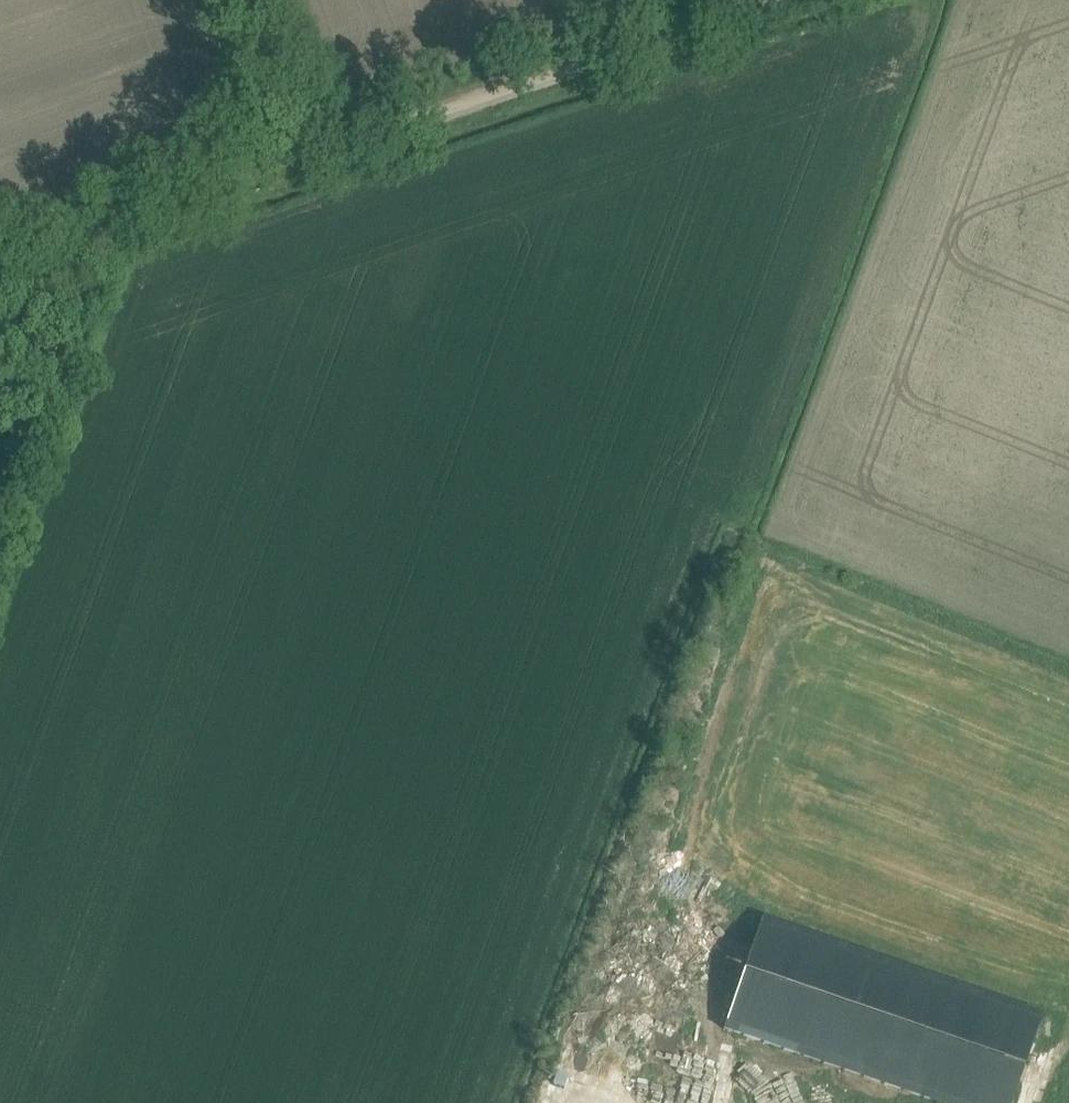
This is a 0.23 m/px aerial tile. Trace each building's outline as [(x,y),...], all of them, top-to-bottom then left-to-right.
[(724,1028),(940,1102),(1012,1102),(1042,1017),(762,920),(724,1028)]
